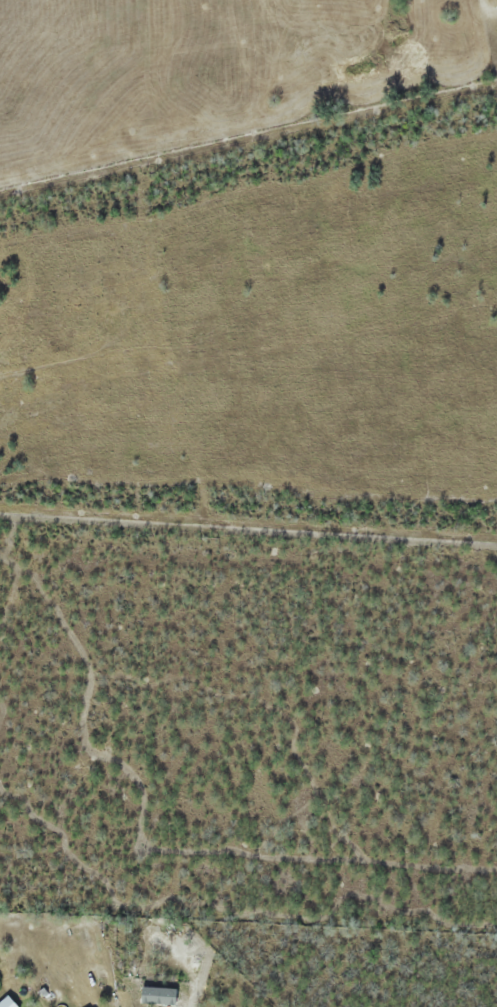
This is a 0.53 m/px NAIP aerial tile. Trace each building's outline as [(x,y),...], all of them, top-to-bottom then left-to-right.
[(4,995),(0,998),(0,1006),(14,1006),(4,995)]
